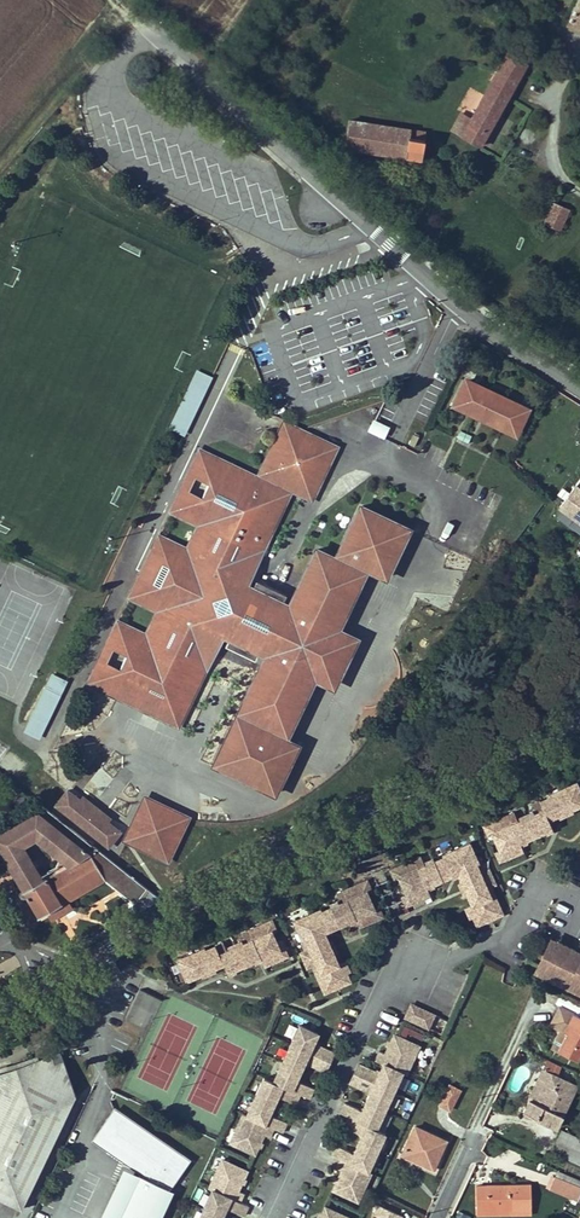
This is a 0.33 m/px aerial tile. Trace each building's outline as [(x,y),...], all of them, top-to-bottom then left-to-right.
[(568,25),(579,31),(579,0),(568,25)] [(462,137),(480,147),(526,63),(502,50),(495,63),(500,66),(481,102),(465,132),(462,137)] [(452,124),(465,132),(481,102),(468,94),(452,124)] [(346,147),(406,157),(410,130),(350,121),(346,147)] [(427,133),(410,130),(406,157),(423,160),(427,133)] [(560,231),(569,210),(555,204),(545,225),(560,231)] [(197,370),(194,375),(169,428),(184,435),(209,382),(212,377),(197,370)] [(515,433),(527,410),(506,400),(487,390),(466,380),(455,404),(476,414),(495,423),(515,433)] [(384,440),(390,427),(373,419),(367,432),(384,440)] [(296,745),(284,739),(276,735),(279,731),(286,735),(313,680),(322,661),(307,654),(314,639),(329,646),(338,628),(364,573),(357,569),(359,565),(367,568),(386,577),(409,529),(360,506),(335,559),(316,549),(288,609),(280,605),(286,594),(256,580),(251,590),(244,587),(291,489),(304,495),(310,480),(318,484),(335,448),(314,437),(312,441),(293,432),(278,437),(258,479),(199,451),(189,473),(208,482),(200,498),(181,489),(170,511),(199,525),(188,548),(176,573),(187,578),(180,594),(169,588),(156,614),(146,636),(117,623),(106,645),(125,654),(118,670),(99,660),(88,683),(177,725),(222,632),(229,636),(225,645),(254,660),(260,649),(267,652),(238,712),(246,715),(243,719),(236,716),(213,764),(274,793),(296,745)] [(410,440),(408,443),(414,446),(419,437),(414,434),(410,441),(410,440)] [(318,484),(310,480),(304,495),(311,499),(318,484)] [(579,521),(579,489),(575,485),(560,507),(579,521)] [(187,578),(176,573),(188,548),(159,534),(164,544),(154,563),(148,559),(140,574),(147,578),(138,597),(128,600),(156,614),(169,588),(180,594),(187,578)] [(164,544),(159,534),(148,559),(154,563),(164,544)] [(138,597),(147,578),(140,574),(128,600),(138,597)] [(307,654),(322,661),(313,680),(333,689),(358,638),(338,628),(329,646),(314,639),(307,654)] [(23,732),(40,740),(68,682),(51,673),(23,732)] [(279,731),(276,735),(284,739),(286,735),(279,731)] [(488,824),(492,834),(500,849),(504,859),(522,850),(519,842),(551,827),(548,819),(579,805),(579,792),(576,782),(549,794),(550,797),(532,804),(536,813),(518,821),(514,813),(488,824)] [(82,801),(81,800),(68,790),(56,805),(108,846),(120,831),(108,822),(107,821),(104,824),(79,805),(82,801)] [(79,805),(104,824),(107,821),(108,822),(111,818),(84,796),(81,800),(82,801),(79,805)] [(146,800),(127,839),(166,858),(185,819),(146,800)] [(48,810),(0,837),(0,861),(2,860),(20,849),(47,834),(77,858),(39,880),(36,877),(28,882),(19,887),(16,889),(18,893),(23,890),(26,896),(38,916),(47,911),(67,899),(103,878),(133,901),(133,904),(133,907),(134,910),(136,912),(159,898),(48,810)] [(488,836),(492,834),(488,824),(484,826),(488,836)] [(468,906),(477,924),(502,913),(494,895),(490,896),(486,887),(489,886),(494,883),(488,870),(483,872),(480,874),(475,864),(478,863),(469,843),(442,855),(443,857),(425,865),(421,857),(395,868),(399,877),(406,893),(411,903),(429,895),(426,886),(458,872),(472,904),(468,906)] [(2,860),(10,873),(28,863),(20,849),(2,860)] [(495,851),(499,861),(504,859),(500,849),(495,851)] [(36,877),(28,863),(10,873),(19,887),(28,882),(36,877)] [(394,880),(399,877),(395,868),(390,870),(394,880)] [(359,926),(377,918),(362,883),(336,894),(340,903),(322,911),(321,909),(294,921),(303,941),(305,940),(309,950),(305,951),(300,953),(307,967),(312,965),(315,963),(319,972),(316,974),(324,992),(349,981),(340,963),(337,964),(322,932),(355,918),(359,926)] [(21,899),(26,896),(23,890),(18,893),(21,899)] [(406,905),(411,903),(406,893),(402,895),(406,905)] [(71,906),(67,899),(47,911),(50,918),(71,906)] [(271,921),(267,922),(271,933),(276,931),(271,921)] [(278,948),(271,933),(267,922),(241,934),(245,942),(226,951),(223,942),(206,950),(205,947),(178,960),(186,979),(223,963),(227,972),(260,957),(264,966),(282,958),(278,948)] [(558,942),(551,938),(543,955),(544,953),(545,951),(547,950),(548,948),(550,947),(554,949),(558,942)] [(558,942),(554,949),(550,947),(548,948),(547,950),(545,951),(544,953),(543,955),(542,957),(541,959),(541,961),(541,963),(541,965),(545,967),(542,975),(559,983),(561,979),(568,983),(566,987),(579,993),(579,958),(574,971),(566,968),(575,950),(558,942)] [(278,948),(282,958),(287,955),(283,946),(278,948)] [(20,967),(11,949),(0,954),(0,976),(20,967)] [(575,950),(566,968),(574,971),(579,958),(579,952),(575,950)] [(545,967),(541,965),(541,963),(541,961),(541,959),(542,957),(543,955),(535,972),(542,975),(545,967)] [(128,1022),(150,1029),(161,995),(138,988),(128,1022)] [(411,1003),(409,1008),(418,1012),(421,1008),(411,1003)] [(579,1052),(579,1016),(560,1006),(550,1024),(561,1030),(552,1048),(576,1060),(579,1052)] [(434,1015),(421,1008),(418,1012),(409,1008),(406,1013),(416,1018),(414,1022),(428,1028),(434,1015)] [(414,1022),(416,1018),(406,1013),(405,1017),(414,1022)] [(299,1025),(273,1082),(264,1078),(246,1115),(243,1114),(229,1142),(255,1154),(264,1134),(269,1137),(273,1128),(282,1132),(286,1122),(269,1114),(277,1096),(295,1104),(299,1094),(308,1098),(313,1088),(296,1080),(304,1062),(321,1070),(330,1051),(313,1043),(318,1033),(299,1025)] [(336,1168),(341,1170),(332,1190),(358,1201),(371,1173),(368,1171),(385,1133),(376,1129),(401,1073),(406,1075),(419,1046),(394,1035),(385,1054),(379,1051),(375,1061),(383,1065),(379,1073),(361,1065),(353,1084),(370,1092),(361,1110),(344,1102),(339,1112),(349,1117),(345,1127),(362,1135),(353,1153),(336,1145),(331,1155),(340,1159),(336,1168)] [(21,1209),(76,1096),(59,1052),(0,1073),(0,1199),(18,1208),(21,1209)] [(548,1059),(543,1070),(556,1076),(561,1066),(548,1059)] [(530,1099),(524,1112),(557,1127),(577,1085),(556,1076),(543,1070),(538,1080),(547,1085),(538,1103),(530,1099)] [(538,1080),(530,1099),(538,1103),(547,1085),(538,1080)] [(449,1110),(460,1090),(449,1085),(439,1105),(449,1110)] [(171,1187),(188,1163),(115,1112),(113,1118),(112,1126),(112,1133),(113,1135),(115,1141),(119,1146),(123,1150),(120,1155),(145,1172),(123,1217),(156,1217),(171,1187)] [(433,1168),(446,1141),(414,1127),(402,1154),(433,1168)] [(562,1130),(552,1152),(579,1164),(579,1138),(562,1130)] [(243,1193),(238,1191),(247,1171),(221,1159),(208,1188),(212,1190),(199,1217),(221,1217),(226,1208),(243,1216),(248,1206),(239,1202),(243,1193)] [(145,1172),(128,1164),(103,1217),(123,1217),(145,1172)] [(563,1180),(579,1187),(579,1181),(565,1175),(563,1180)] [(579,1195),(579,1187),(563,1180),(553,1176),(548,1189),(577,1201),(579,1195)] [(486,1206),(484,1206),(484,1214),(508,1214),(508,1210),(530,1209),(529,1185),(486,1186),(486,1206)] [(378,1205),(372,1217),(401,1217),(402,1216),(378,1205)] [(324,1206),(319,1217),(350,1217),(324,1206)]
